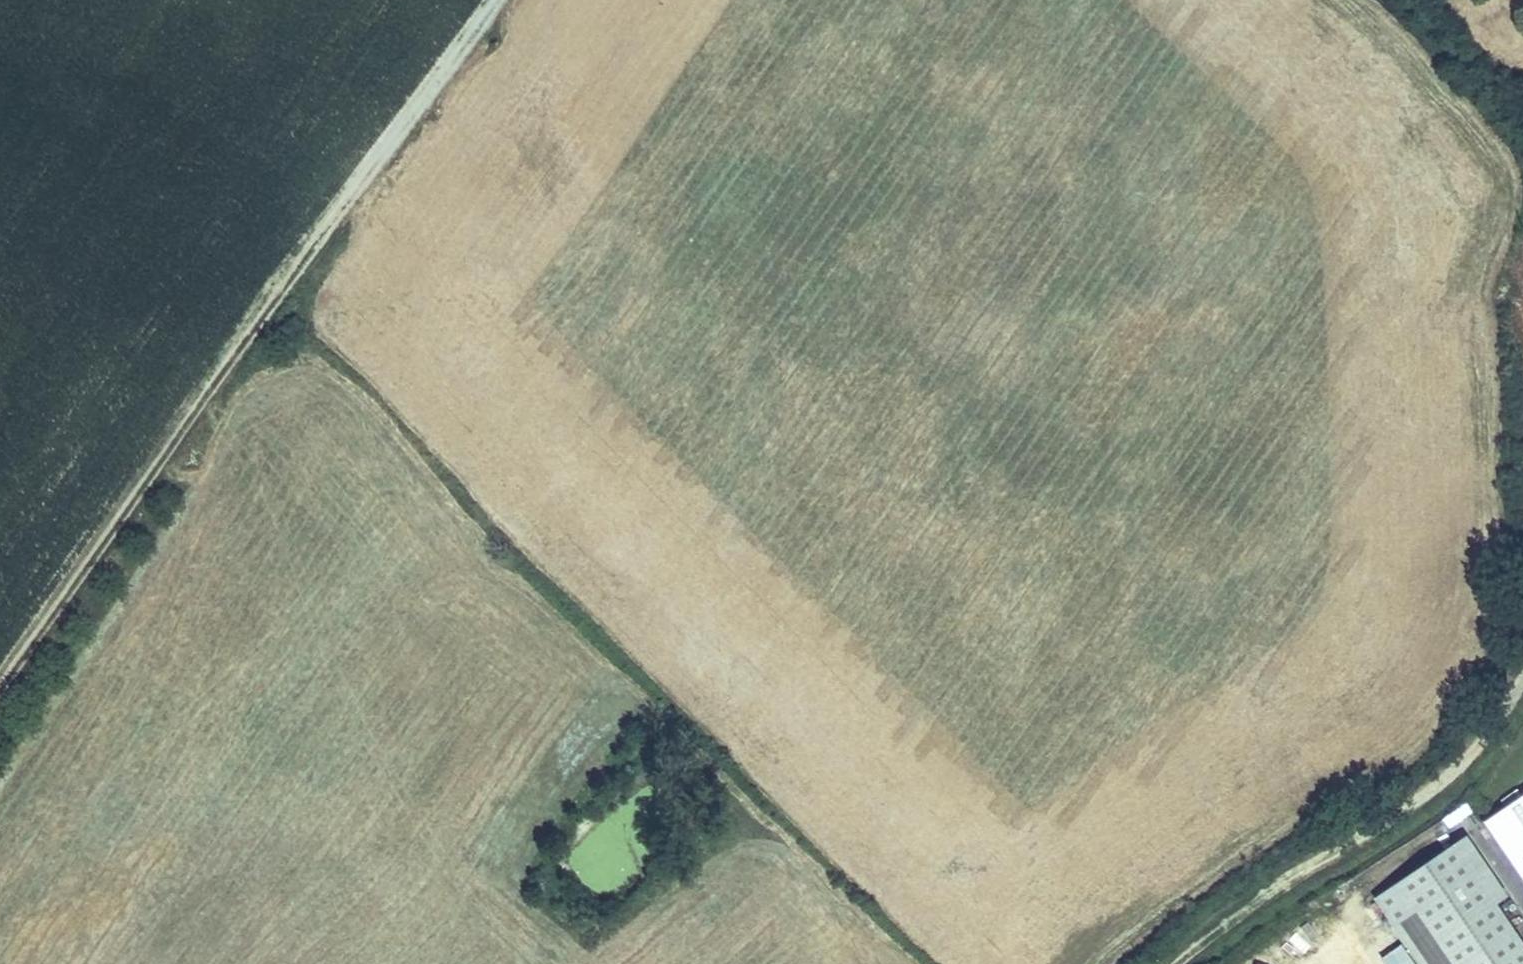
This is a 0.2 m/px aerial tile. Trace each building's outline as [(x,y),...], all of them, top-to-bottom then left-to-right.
[(1483,822),(1522,881),(1522,794),(1483,822)] [(1510,898),(1467,834),(1455,842),(1498,905),(1510,898)] [(1455,842),(1375,897),(1420,963),(1522,963),(1522,942),(1455,842)] [(1404,944),(1382,956),(1386,963),(1415,963),(1404,944)]
